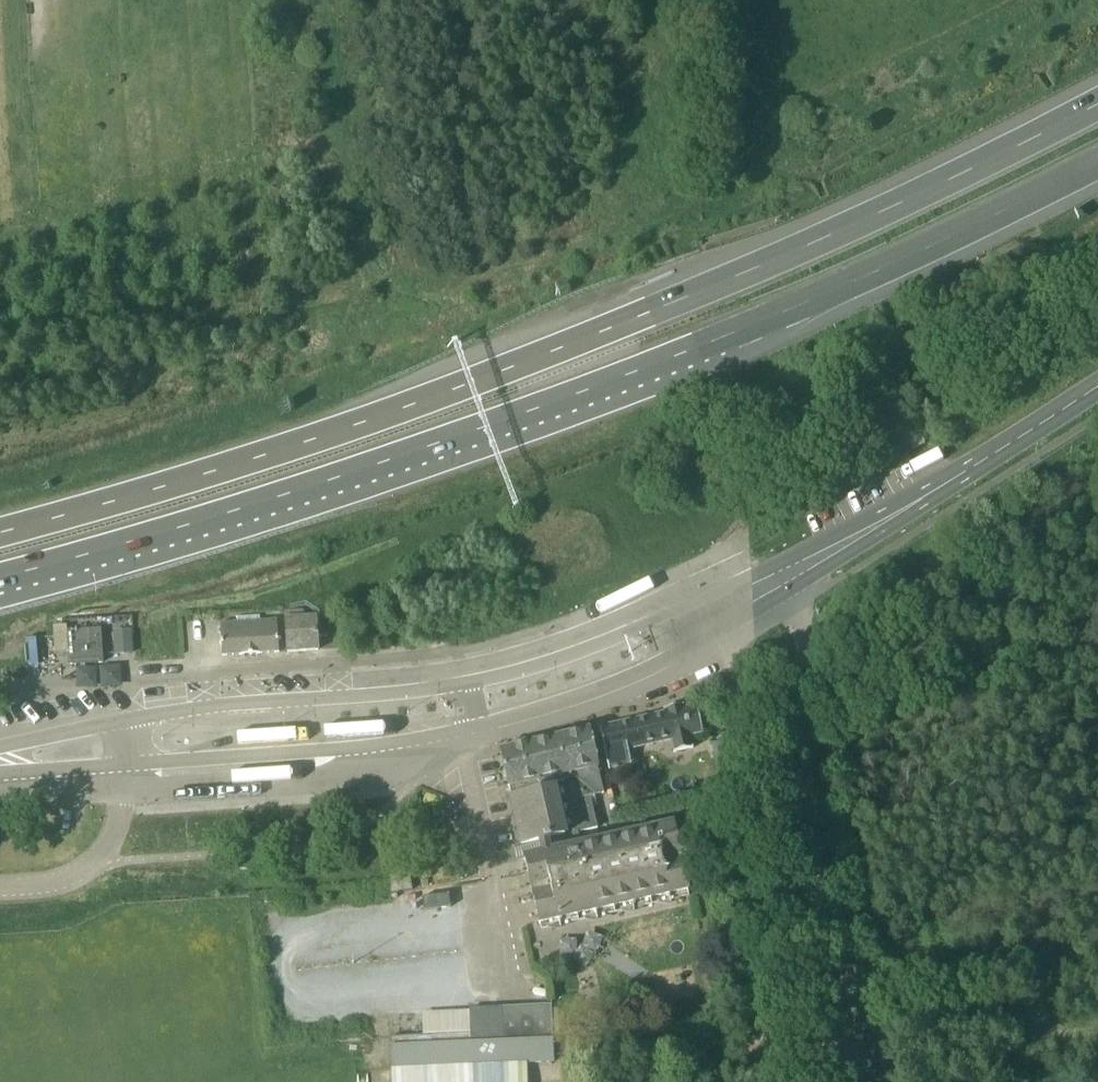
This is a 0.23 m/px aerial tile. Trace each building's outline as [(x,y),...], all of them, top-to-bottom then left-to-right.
[(280,653),(278,621),(262,622),(261,615),(237,617),(237,623),(221,625),(223,656),(242,655),(242,656),(261,654),(280,653)] [(319,650),(318,637),(323,637),(321,617),(286,619),(288,652),(319,650)] [(104,663),(102,629),(67,631),(69,664),(104,663)] [(115,655),(133,654),(132,630),(114,631),(115,655)] [(694,748),(691,734),(702,731),(702,732),(703,732),(697,707),(697,708),(686,711),(684,705),(665,710),(666,715),(602,730),(602,729),(601,729),(610,769),(611,769),(611,768),(631,763),(631,764),(632,764),(628,748),(671,738),(674,753),(694,748)] [(595,753),(590,732),(559,740),(559,738),(547,741),(547,742),(502,753),(509,787),(510,787),(513,799),(512,799),(522,846),(520,846),(524,860),(526,860),(540,925),(689,891),(674,827),(582,847),(579,833),(598,829),(591,796),(604,793),(598,767),(597,762),(600,762),(598,752),(595,753)] [(706,741),(711,758),(729,754),(725,737),(706,741)] [(450,894),(423,898),(425,911),(451,908),(450,894)] [(393,1070),(472,1066),(554,1062),(551,1006),(470,1009),(471,1023),(442,1024),(443,1035),(439,1035),(391,1037),(393,1070)]
